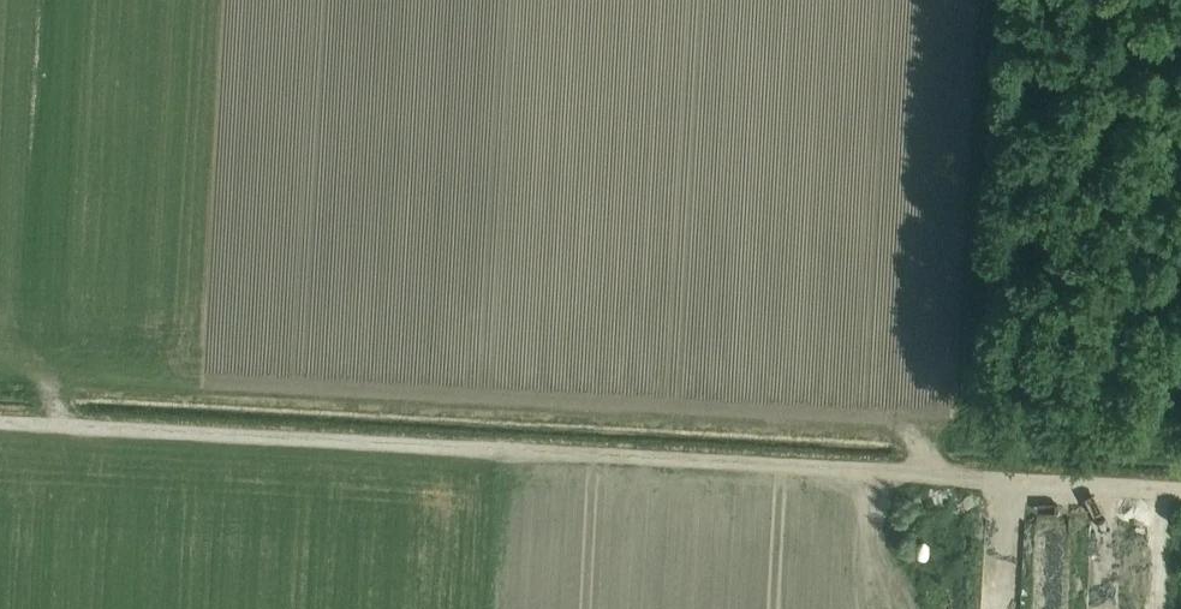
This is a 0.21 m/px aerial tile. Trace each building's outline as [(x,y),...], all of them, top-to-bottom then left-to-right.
[(920,563),(918,539),(894,541),(896,566),(920,563)] [(1078,573),(1059,573),(1060,608),(1079,608),(1078,573)]
